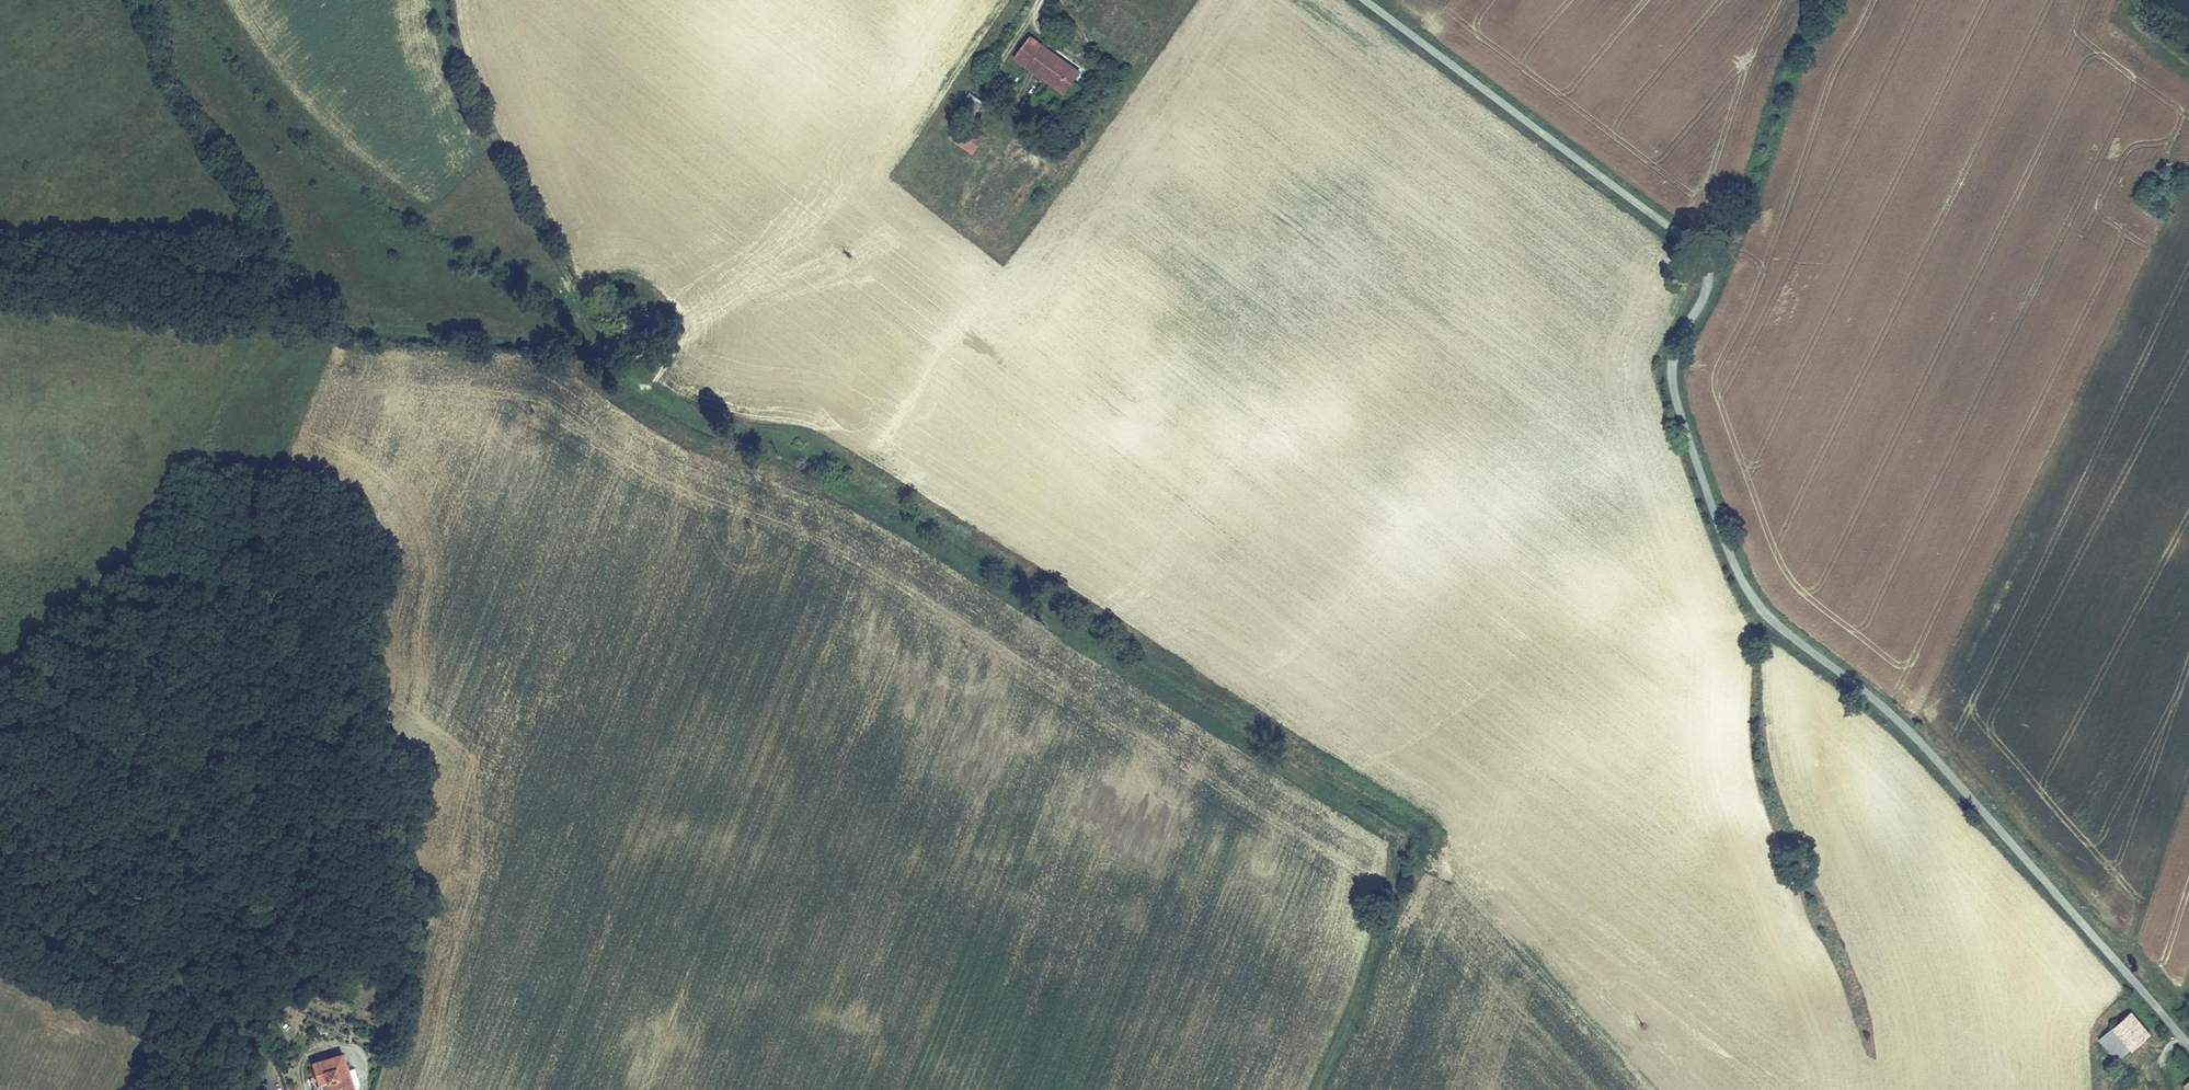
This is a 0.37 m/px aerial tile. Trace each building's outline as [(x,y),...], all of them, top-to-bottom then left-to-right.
[(1085,64),(1035,28),(1021,48),(1071,85),(1085,64)] [(963,112),(951,128),(974,144),(985,129),(963,112)] [(2151,1033),(2132,1011),(2115,1027),(2132,1048),(2151,1033)] [(2115,1027),(2102,1037),(2119,1060),(2132,1048),(2115,1027)] [(344,1079),(333,1044),(305,1055),(311,1071),(317,1070),(323,1085),(344,1079)]
